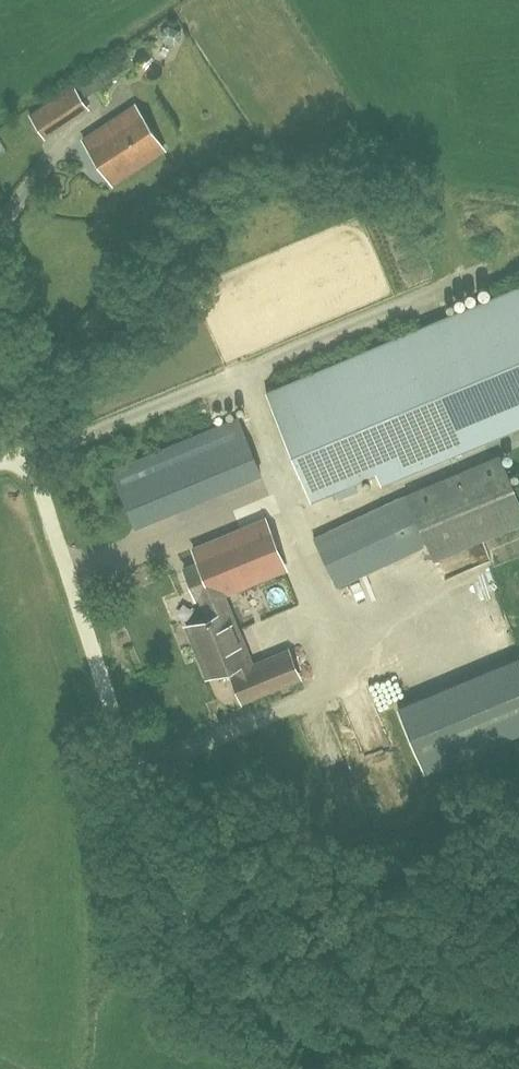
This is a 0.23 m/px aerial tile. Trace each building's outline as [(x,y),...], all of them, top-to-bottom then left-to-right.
[(73,86),(38,109),(29,115),(44,137),(87,108),(82,100),(104,85),(97,74),(75,89),(73,86)] [(83,141),(93,157),(111,184),(164,148),(136,106),(83,141)] [(424,325),(266,391),(311,499),(377,471),(382,483),(518,426),(518,285),(424,325)] [(135,526),(261,475),(238,417),(112,469),(135,526)] [(518,522),(518,500),(500,454),(399,497),(314,537),(336,586),(427,544),(433,558),(518,522)] [(357,491),(353,481),(334,489),(338,499),(357,491)] [(222,628),(234,623),(221,593),(299,561),(279,512),(193,548),(199,562),(183,569),(192,591),(195,590),(207,617),(190,624),(197,642),(223,632),(222,628)] [(198,656),(207,676),(231,666),(233,671),(230,673),(241,700),(298,676),(287,649),(251,664),(234,623),(222,628),(223,632),(197,642),(202,654),(198,656)]
